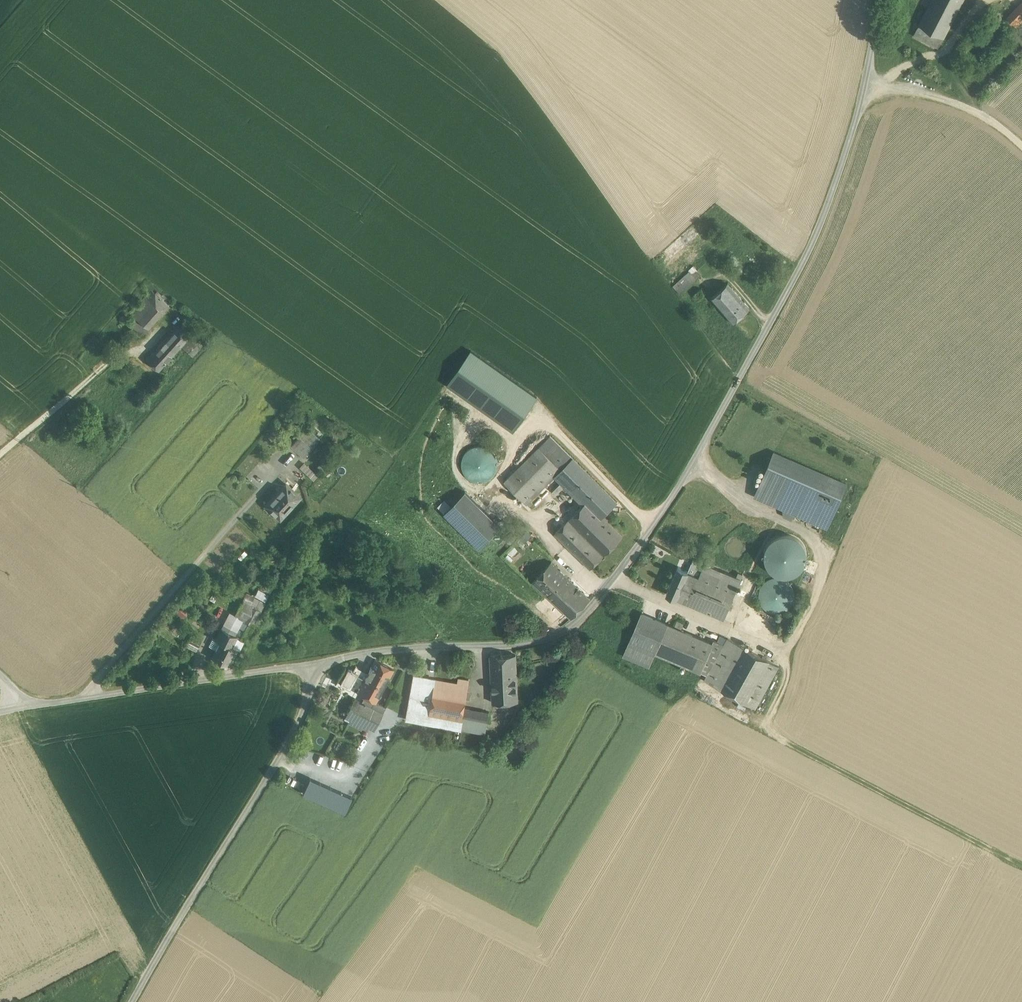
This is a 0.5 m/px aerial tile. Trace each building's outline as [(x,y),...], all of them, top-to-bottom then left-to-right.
[(919,24),(944,37),(963,0),(932,0),(919,24)] [(1007,19),(1016,28),(1021,22),(1021,3),(1007,19)] [(944,37),(919,24),(914,35),(938,47),(944,37)] [(690,227),(664,251),(671,259),(697,235),(690,227)] [(694,265),(688,270),(689,271),(684,275),(691,283),(702,274),(694,265)] [(684,275),(681,271),(677,275),(680,278),(673,285),(680,293),(691,283),(684,275)] [(732,322),(749,308),(728,284),(712,298),(732,322)] [(145,297),(131,313),(135,316),(148,328),(169,305),(168,303),(170,300),(163,293),(162,294),(157,290),(155,292),(152,289),(145,297)] [(124,312),(120,317),(125,322),(130,317),(124,312)] [(148,328),(135,316),(128,323),(139,333),(141,331),(145,335),(150,329),(148,328)] [(176,326),(146,359),(159,371),(181,346),(189,338),(176,326)] [(192,334),(189,338),(200,348),(203,344),(192,334)] [(200,348),(189,338),(181,346),(193,356),(200,348)] [(306,429),(291,446),(304,457),(319,440),(306,429)] [(539,447),(559,467),(568,458),(548,437),(539,447)] [(496,470),(498,464),(496,457),(492,451),(486,447),(480,446),(473,447),(467,451),(463,457),(462,464),(463,471),(467,477),(473,480),(480,482),(487,480),(493,476),(496,470)] [(539,447),(504,481),(524,501),(559,467),(539,447)] [(827,527),(846,484),(774,452),(755,496),(784,508),(795,513),(827,527)] [(572,457),(553,476),(582,506),(587,501),(603,516),(616,502),(572,457)] [(319,475),(305,462),(300,467),(314,481),(319,475)] [(327,467),(322,463),(317,467),(323,472),(327,467)] [(286,483),(266,505),(280,518),(300,496),(286,483)] [(501,526),(465,491),(444,512),(480,548),(501,526)] [(603,516),(587,501),(582,506),(569,519),(604,555),(623,536),(603,516)] [(795,513),(784,508),(783,510),(784,516),(792,520),(795,513)] [(604,555),(569,519),(555,533),(591,568),(604,555)] [(522,536),(529,546),(539,538),(532,529),(522,536)] [(505,538),(511,543),(518,536),(512,530),(505,538)] [(687,571),(679,568),(678,567),(667,594),(668,595),(668,594),(676,598),(677,598),(688,603),(704,564),(693,559),(688,571),(687,571)] [(551,562),(533,581),(548,597),(560,584),(564,588),(571,581),(551,562)] [(741,580),(704,564),(688,603),(724,619),(741,580)] [(794,603),(795,596),(793,589),(789,583),(783,579),(777,578),(770,580),(764,584),(760,590),(759,597),(760,603),(764,609),(770,613),(777,614),(784,613),(790,609),(794,603)] [(571,581),(564,588),(560,584),(548,597),(571,619),(590,599),(571,581)] [(754,596),(756,589),(754,588),(755,585),(749,583),(746,594),(754,596)] [(242,600),(261,610),(268,596),(262,594),(260,599),(247,592),(242,600)] [(240,634),(238,637),(245,640),(261,610),(242,600),(234,614),(243,619),(236,632),(240,634)] [(183,605),(177,613),(184,618),(190,610),(183,605)] [(243,619),(234,614),(230,612),(221,628),(237,635),(238,637),(240,634),(236,632),(243,619)] [(667,624),(641,613),(623,655),(650,667),(656,653),(655,652),(667,624)] [(694,636),(667,624),(655,652),(656,653),(682,664),(694,636)] [(237,635),(221,628),(216,639),(213,637),(209,645),(216,648),(212,657),(227,664),(235,648),(231,646),(232,644),(237,635)] [(201,640),(191,635),(187,641),(198,646),(201,640)] [(245,640),(238,637),(237,635),(232,644),(240,648),(245,640)] [(713,643),(694,636),(682,664),(701,672),(713,643)] [(708,675),(705,681),(721,689),(744,648),(728,639),(708,675)] [(724,645),(714,640),(713,643),(701,672),(708,675),(724,645)] [(198,646),(187,641),(185,646),(195,651),(198,646)] [(769,662),(744,648),(721,689),(755,708),(778,667),(777,667),(769,662)] [(516,655),(490,656),(492,703),(518,702),(516,655)] [(368,673),(364,679),(357,692),(365,696),(376,702),(394,669),(375,659),(368,673)] [(364,679),(368,673),(367,672),(366,674),(356,668),(357,667),(356,666),(353,671),(349,669),(341,683),(350,688),(357,675),(364,679)] [(435,679),(414,676),(409,703),(430,707),(429,714),(462,720),(464,708),(466,695),(433,689),(435,679)] [(458,684),(435,679),(433,689),(466,695),(469,680),(459,679),(458,684)] [(376,702),(365,696),(362,702),(382,713),(385,707),(376,702)] [(383,713),(382,713),(362,702),(354,698),(346,715),(350,717),(364,725),(374,730),(383,713)] [(430,707),(409,703),(406,719),(485,734),(487,725),(462,720),(429,714),(430,707)] [(489,713),(464,708),(462,720),(487,725),(489,715),(489,713)] [(362,730),(364,725),(350,717),(348,723),(362,730)] [(329,783),(320,777),(315,785),(324,791),(329,783)]
